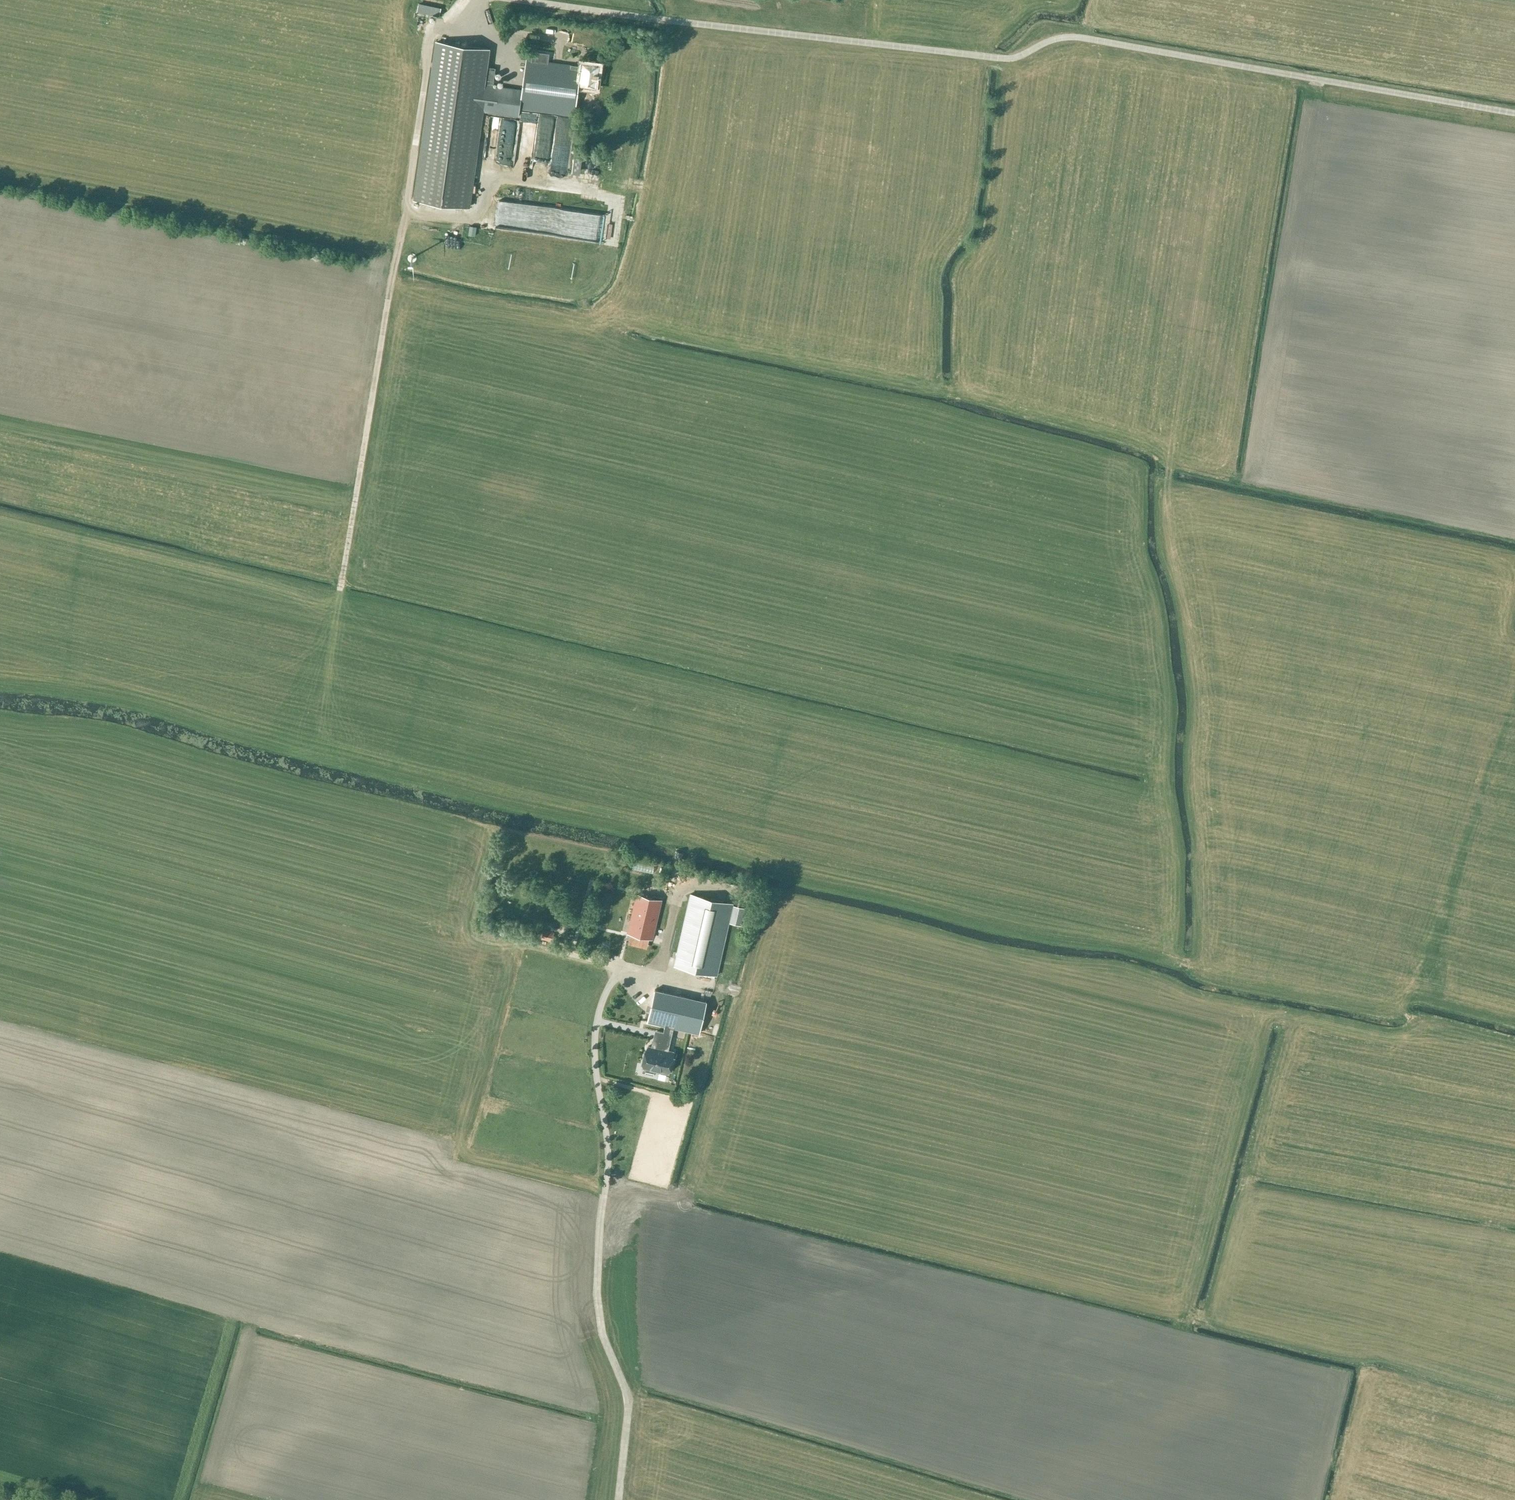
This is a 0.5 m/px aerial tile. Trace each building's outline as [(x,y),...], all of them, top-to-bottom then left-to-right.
[(443,14),(443,1),(422,0),(421,7),(433,8),(432,13),(443,14)] [(424,134),(415,199),(468,207),(481,111),(518,116),(519,108),(574,116),(579,84),(595,86),(598,65),(581,62),(581,66),(531,58),(532,51),(521,49),(520,58),(526,58),(522,89),(493,85),(496,68),(485,66),(488,48),(439,41),(425,134),(424,134)] [(518,202),(507,200),(504,212),(516,214),(518,202)] [(651,939),(659,900),(636,895),(627,934),(651,939)] [(717,976),(732,904),(689,895),(673,966),(717,976)] [(497,906),(496,914),(505,915),(506,908),(497,906)] [(551,941),(554,932),(544,929),(541,938),(551,941)] [(563,946),(561,951),(572,955),(573,949),(563,946)] [(724,956),(733,959),(736,949),(727,946),(724,956)] [(727,982),(732,967),(722,963),(717,978),(727,982)] [(673,1028),(698,1034),(706,1001),(654,989),(647,1022),(664,1026),(663,1032),(654,1030),(651,1047),(647,1046),(643,1067),(646,1068),(645,1074),(653,1076),(655,1070),(667,1073),(672,1052),(668,1051),(673,1028)] [(710,1032),(713,1020),(706,1018),(703,1030),(710,1032)]
